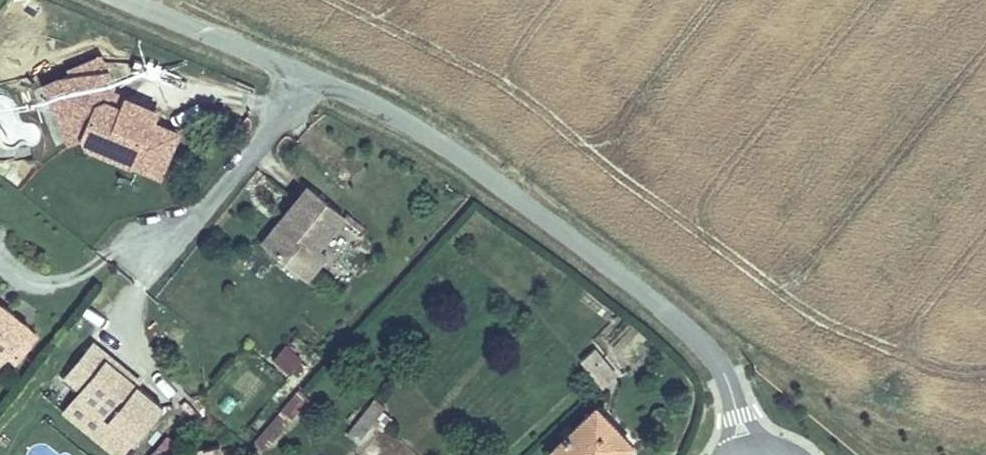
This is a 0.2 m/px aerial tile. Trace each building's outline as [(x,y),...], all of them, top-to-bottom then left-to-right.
[(70,67),(72,72),(78,85),(111,74),(101,52),(70,67)] [(78,85),(72,72),(44,85),(66,137),(81,134),(85,143),(158,171),(175,132),(157,124),(161,113),(129,100),(125,108),(109,102),(111,93),(116,86),(111,74),(78,85)] [(125,108),(129,100),(111,93),(109,102),(125,108)] [(317,241),(340,211),(303,182),(258,239),(305,274),(325,251),(317,241)] [(29,326),(0,302),(0,353),(4,356),(8,353),(17,359),(36,336),(29,331),(29,326)] [(136,437),(165,402),(110,359),(113,355),(97,342),(77,367),(91,378),(80,393),(81,394),(68,410),(100,436),(114,419),(136,437)] [(288,375),(303,361),(286,343),(271,357),(288,375)] [(616,372),(603,356),(589,366),(602,383),(616,372)] [(264,448),(311,398),(300,390),(256,440),(264,448)] [(384,412),(390,403),(379,396),(350,432),(359,441),(375,422),(384,428),(391,418),(384,412)] [(560,454),(607,454),(608,454),(613,454),(617,454),(634,440),(598,407),(554,449),(560,454)] [(136,437),(114,419),(100,436),(123,454),(136,437)] [(214,445),(192,448),(187,454),(216,454),(214,445)]
